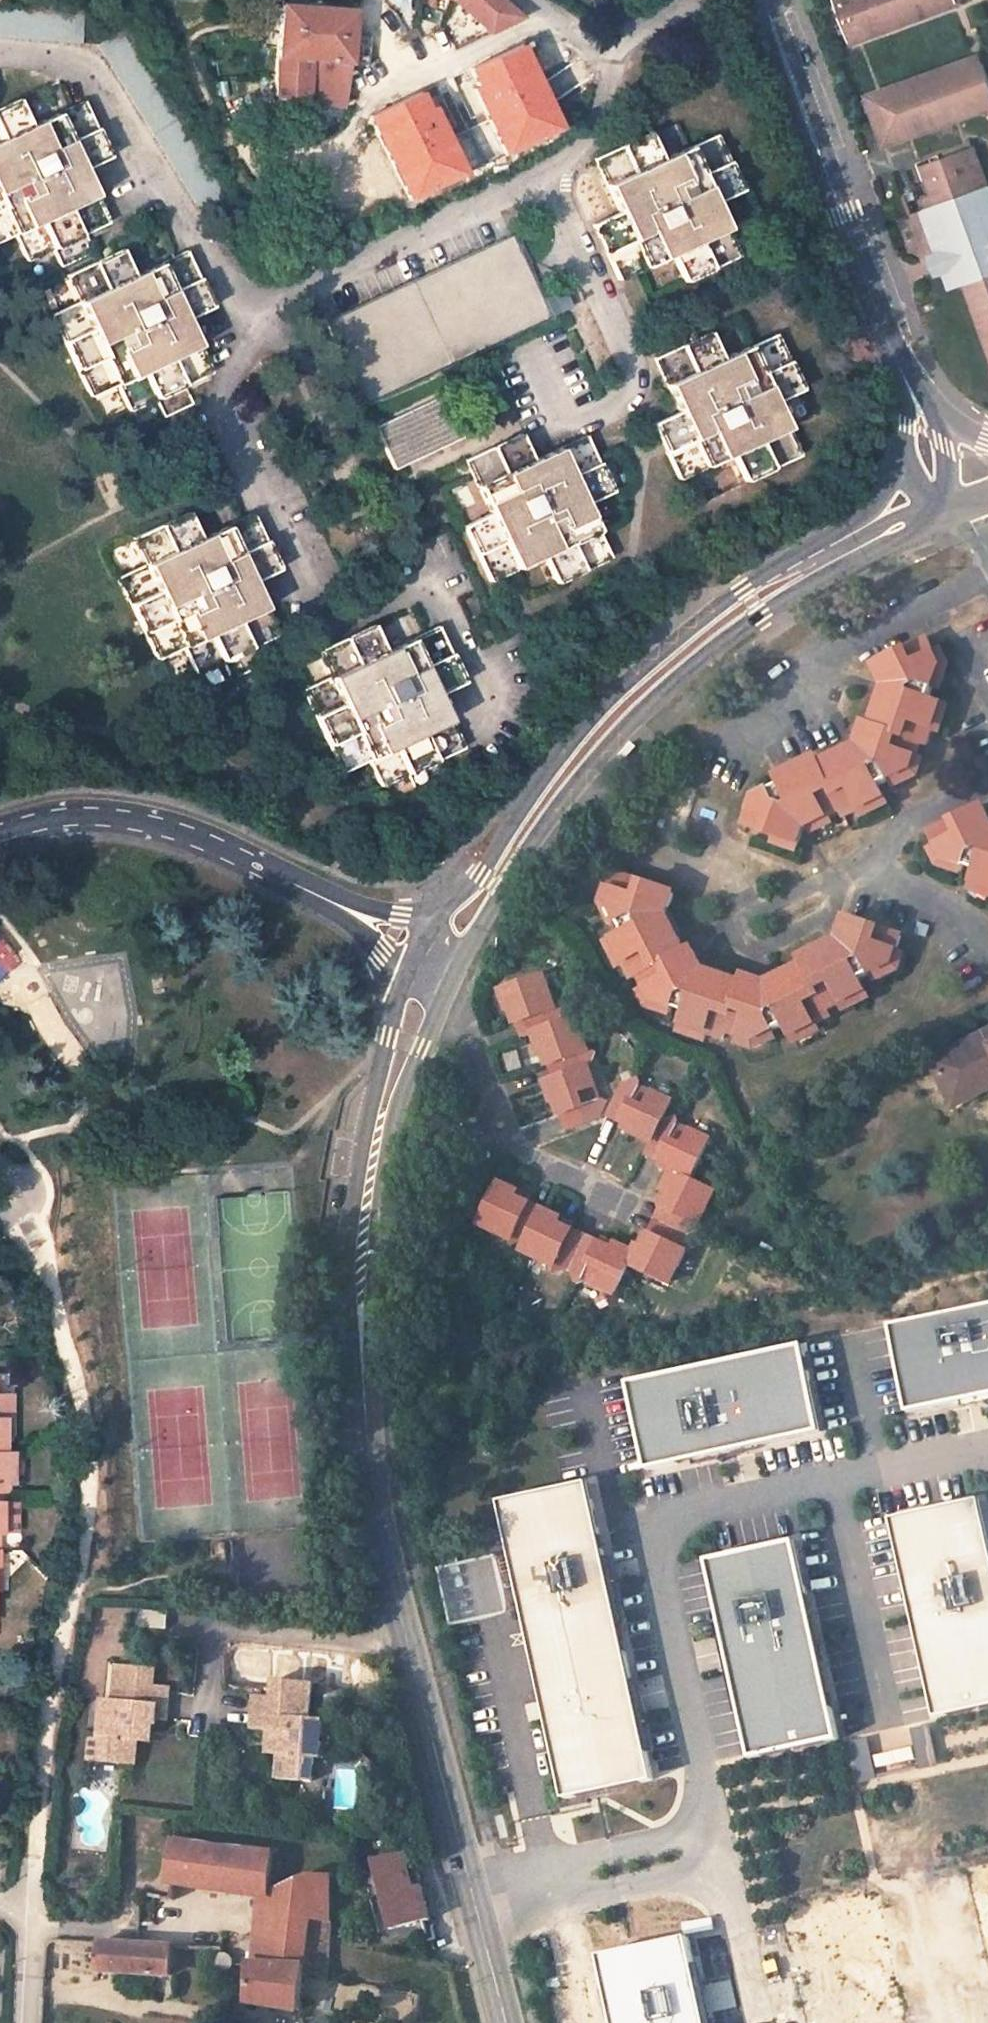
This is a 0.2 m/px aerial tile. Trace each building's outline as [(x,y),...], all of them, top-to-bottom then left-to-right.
[(489,32),(522,15),(505,0),(455,0),(489,32)] [(848,41),(957,2),(956,0),(834,0),(848,41)] [(354,29),(355,10),(283,4),(276,95),(345,106),(351,62),(366,65),(371,37),(357,35),(358,30),(354,29)] [(0,7),(0,38),(84,44),(87,13),(0,7)] [(521,43),(471,67),(480,85),(475,87),(507,154),(561,128),(521,43)] [(987,106),(987,79),(979,53),(863,94),(881,144),(987,106)] [(420,90),(371,115),(409,198),(464,173),(433,107),(429,109),(420,90)] [(84,102),(31,126),(19,100),(0,109),(0,240),(14,233),(26,260),(108,222),(84,167),(109,156),(84,102)] [(690,146),(677,119),(595,157),(621,210),(595,223),(621,278),(672,255),(685,280),(740,253),(728,228),(756,215),(717,134),(690,146)] [(987,215),(987,190),(972,146),(964,149),(987,215)] [(964,149),(921,164),(931,193),(916,198),(932,242),(953,253),(956,264),(947,284),(950,290),(964,284),(987,353),(987,215),(964,149)] [(544,298),(513,234),(327,321),(365,402),(574,307),(566,289),(544,298)] [(928,257),(934,274),(943,273),(947,284),(956,264),(953,253),(932,242),(936,253),(928,257)] [(213,305),(187,251),(133,276),(121,250),(67,275),(78,301),(52,313),(89,395),(116,383),(129,409),(210,373),(186,318),(213,305)] [(750,346),(736,319),(655,357),(680,410),(654,422),(680,478),(732,454),(745,480),(800,454),(788,428),(815,414),(776,334),(750,346)] [(463,436),(445,395),(378,427),(396,467),(463,436)] [(625,518),(587,435),(533,460),(520,434),(467,459),(490,513),(465,525),(490,580),(516,568),(528,595),(610,557),(599,530),(625,518)] [(201,537),(187,511),(133,538),(145,564),(118,576),(156,658),(184,646),(196,672),(278,633),(254,581),(279,568),(253,512),(201,537)] [(386,650),(373,625),(319,650),(331,676),(303,689),(341,770),(368,758),(382,786),(464,748),(438,694),(465,682),(439,626),(386,650)] [(815,759),(778,777),(784,789),(751,805),(742,831),(797,852),(804,831),(842,811),(844,816),(884,797),(879,787),(913,770),(921,744),(927,747),(940,704),(930,702),(941,665),(929,641),(875,667),(885,685),(872,727),(864,725),(858,746),(818,765),(815,759)] [(983,807),(931,832),(943,859),(978,871),(974,882),(987,887),(987,819),(983,807)] [(674,894),(617,875),(609,901),(625,933),(614,940),(634,979),(641,975),(653,998),(688,1009),(684,1023),(726,1037),(728,1032),(757,1041),(787,1027),(791,1035),(831,1016),(827,1007),(867,989),(861,978),(894,962),(903,936),(849,917),(841,939),(802,956),(807,966),(771,983),(747,975),(745,984),(704,969),(693,948),(686,951),(667,915),(674,894)] [(558,1009),(547,979),(505,993),(511,1013),(520,1011),(529,1039),(538,1036),(544,1053),(549,1052),(560,1081),(548,1085),(555,1103),(562,1101),(572,1129),(605,1117),(609,1103),(602,1099),(592,1068),(598,1052),(591,1049),(581,1019),(563,1025),(563,1011),(558,1009)] [(932,1061),(956,1108),(987,1091),(987,1032),(932,1061)] [(641,1080),(629,1084),(615,1116),(641,1128),(638,1132),(657,1140),(651,1153),(679,1166),(667,1191),(673,1194),(660,1222),(692,1237),(703,1231),(701,1226),(718,1191),(695,1181),(714,1139),(683,1124),(680,1117),(666,1123),(676,1100),(644,1086),(641,1080)] [(660,1222),(648,1249),(641,1245),(638,1253),(619,1243),(616,1249),(561,1223),(564,1217),(517,1196),(520,1191),(503,1183),(483,1224),(515,1238),(519,1244),(532,1240),(528,1249),(560,1265),(563,1273),(575,1266),(578,1281),(587,1279),(619,1293),(633,1263),(674,1282),(689,1250),(697,1247),(692,1237),(660,1222)] [(891,1326),(912,1414),(987,1396),(987,1303),(891,1326)] [(806,1345),(634,1383),(652,1472),(828,1433),(806,1345)] [(1,1484),(11,1484),(11,1451),(4,1451),(0,1452),(0,1500),(1,1500),(1,1484)] [(594,1475),(505,1493),(565,1791),(654,1773),(594,1475)] [(978,1490),(891,1510),(936,1709),(987,1697),(987,1534),(978,1490)] [(847,1740),(802,1541),(715,1561),(759,1760),(847,1740)] [(169,1615),(148,1613),(146,1629),(167,1631),(169,1615)] [(158,1670),(116,1666),(113,1702),(101,1701),(98,1737),(103,1738),(100,1762),(138,1765),(140,1740),(154,1741),(155,1720),(169,1721),(172,1688),(157,1687),(158,1670)] [(314,1686),(273,1682),(272,1699),(255,1697),(252,1730),(268,1732),(266,1754),(278,1755),(276,1779),(309,1783),(312,1757),(321,1758),(324,1721),(312,1720),(314,1686)] [(913,1729),(921,1764),(935,1761),(926,1726),(913,1729)] [(222,1849),(174,1839),(167,1883),(263,1897),(258,1963),(252,1962),(250,2002),(302,2011),(305,1973),(329,1975),(332,1876),(313,1875),(272,1893),(275,1853),(222,1849)] [(390,1893),(400,1926),(427,1919),(419,1885),(390,1893)] [(602,1943),(620,2022),(708,2022),(686,1924),(602,1943)] [(176,1948),(101,1943),(99,1971),(174,1976),(176,1948)] [(229,1955),(227,1954),(225,1954),(222,1954),(220,1955),(219,1956),(217,1959),(216,1960),(216,1963),(217,1966),(219,1968),(222,1970),(224,1971),(227,1971),(230,1969),(231,1968),(232,1967),(234,1964),(234,1961),(233,1958),(231,1956),(229,1955)]
